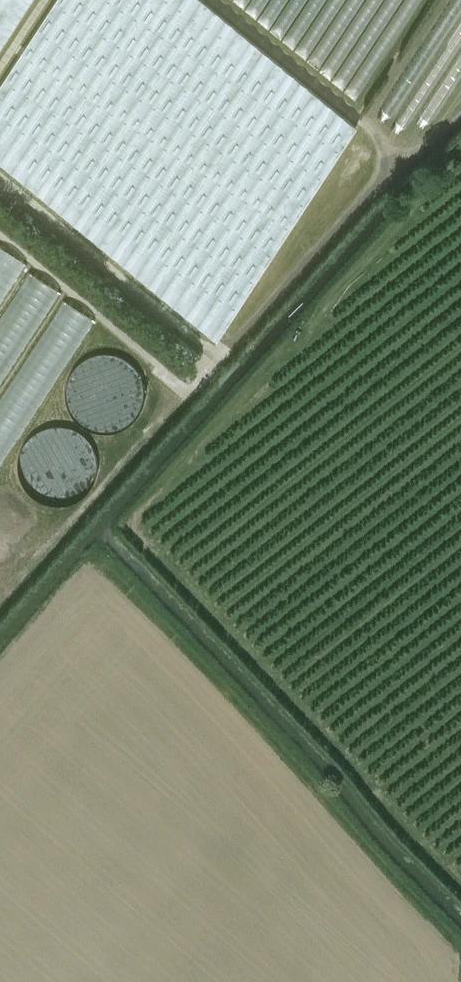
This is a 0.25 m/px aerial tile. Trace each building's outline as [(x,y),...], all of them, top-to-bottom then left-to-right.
[(202,0),(56,0),(0,86),(0,162),(216,340),(356,127),(202,0)] [(31,0),(0,0),(0,52),(31,0)] [(92,359),(90,418),(134,419),(136,360),(92,359)] [(58,448),(48,448),(49,491),(90,490),(88,442),(58,443),(58,448)]
